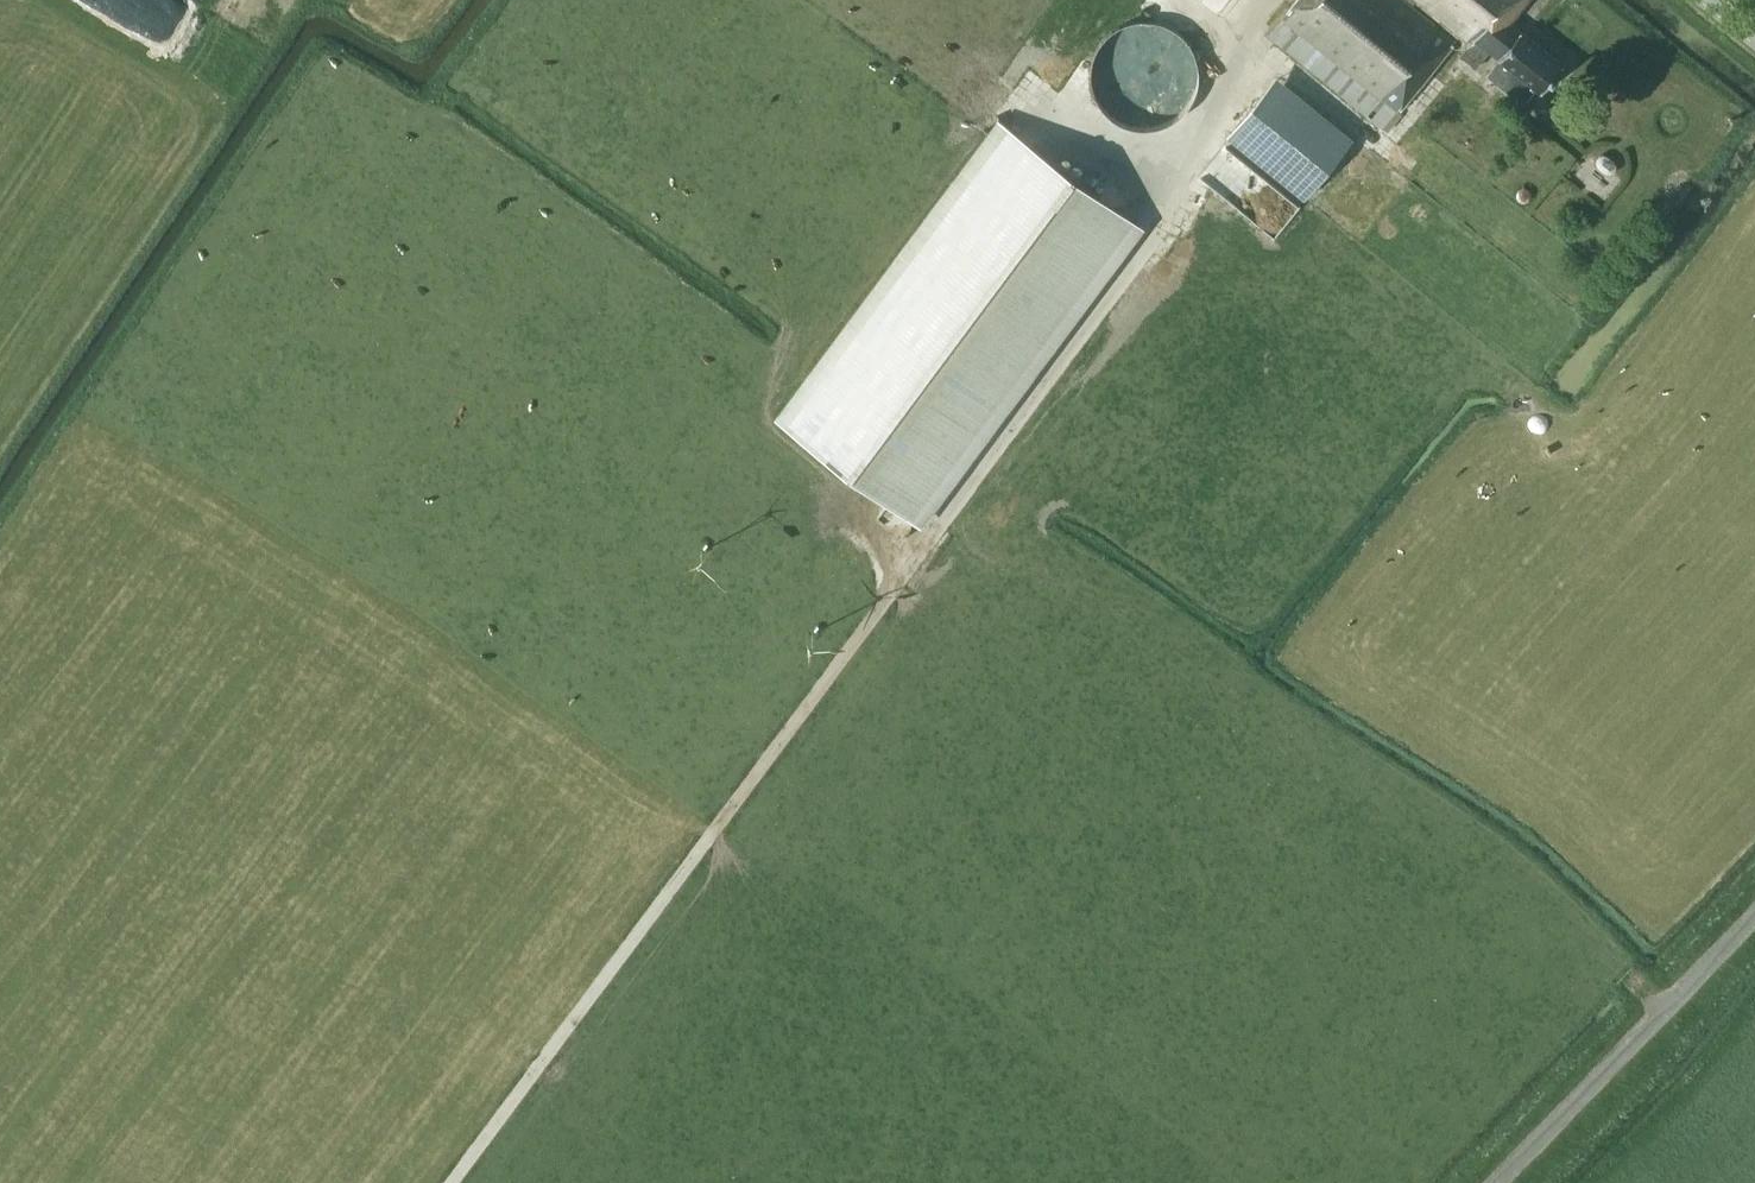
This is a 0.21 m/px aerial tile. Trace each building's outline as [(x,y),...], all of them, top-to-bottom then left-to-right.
[(1240,0),(1209,0),(1229,15),(1240,0)] [(1267,32),(1383,127),(1458,37),(1467,45),(1459,55),(1476,68),(1489,51),(1499,58),(1486,73),(1529,107),(1563,64),(1509,22),(1527,0),(1293,0),(1267,32)] [(1149,19),(1144,19),(1139,19),(1134,20),(1130,21),(1125,22),(1121,24),(1116,26),(1112,29),(1108,32),(1105,35),(1102,38),(1099,42),(1096,46),(1094,51),(1092,55),(1091,60),(1090,64),(1089,69),(1089,74),(1089,79),(1090,84),(1091,88),(1092,93),(1094,97),(1096,102),(1099,106),(1102,109),(1105,113),(1108,116),(1112,119),(1116,122),(1121,124),(1125,126),(1130,127),(1134,128),(1139,129),(1144,129),(1149,129),(1154,128),(1158,127),(1163,126),(1167,124),(1172,122),(1176,119),(1179,116),(1183,113),(1186,109),(1189,106),(1192,102),(1194,97),(1196,93),(1197,88),(1198,84),(1199,79),(1199,74),(1199,69),(1198,64),(1197,60),(1196,55),(1194,51),(1192,46),(1189,42),(1186,38),(1183,35),(1179,32),(1176,29),(1172,26),(1167,24),(1163,22),(1158,21),(1154,20),(1149,19)] [(1287,73),(1236,133),(1313,198),(1364,138),(1287,73)] [(1145,227),(998,117),(774,417),(921,527),(1145,227)] [(1599,168),(1604,172),(1608,174),(1612,173),(1615,171),(1616,167),(1616,163),(1614,161),(1609,157),(1605,154),(1601,155),(1598,157),(1596,161),(1596,165),(1599,168)]
